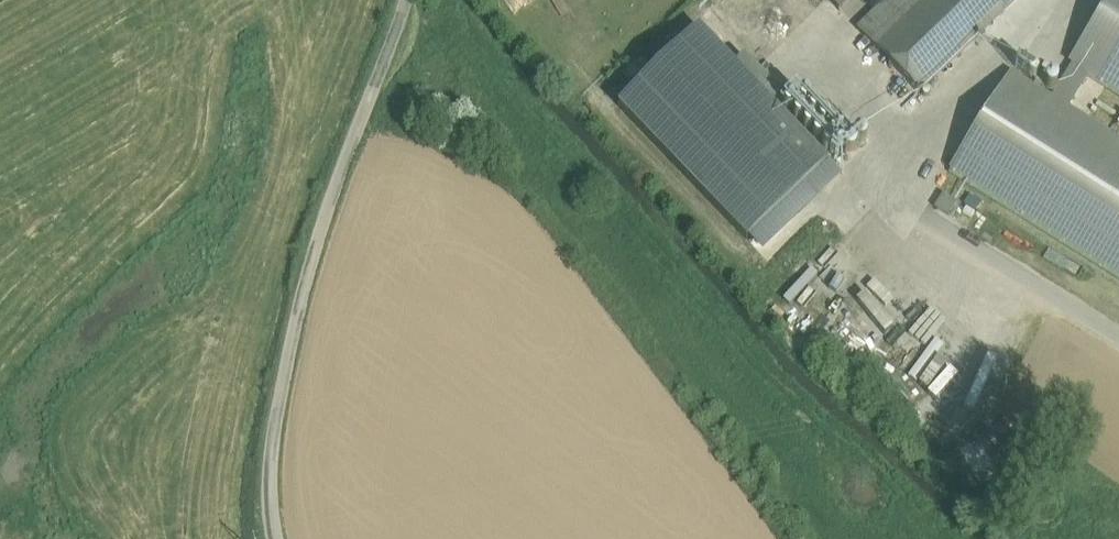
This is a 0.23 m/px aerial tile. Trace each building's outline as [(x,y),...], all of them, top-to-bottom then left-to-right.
[(839,12),(852,0),(828,0),(839,12)] [(858,31),(877,51),(929,0),(889,0),(858,31)] [(877,51),(920,95),(991,26),(967,0),(929,0),(877,51)] [(1059,97),(1017,73),(958,174),(996,196),(999,194),(1007,206),(1099,259),(1105,254),(1099,244),(1114,245),(1109,253),(1118,246),(1118,245),(1109,231),(1118,231),(1118,0),(1114,0),(1059,97)] [(993,0),(967,0),(991,26),(1005,12),(993,0)] [(1005,12),(1018,0),(993,0),(1005,12)] [(672,67),(631,105),(770,253),(772,252),(848,182),(841,164),(803,123),(803,122),(786,104),(793,97),(756,57),(745,62),(721,37),(715,40),(696,57),(672,67)] [(870,286),(860,295),(890,327),(900,318),(870,286)]
